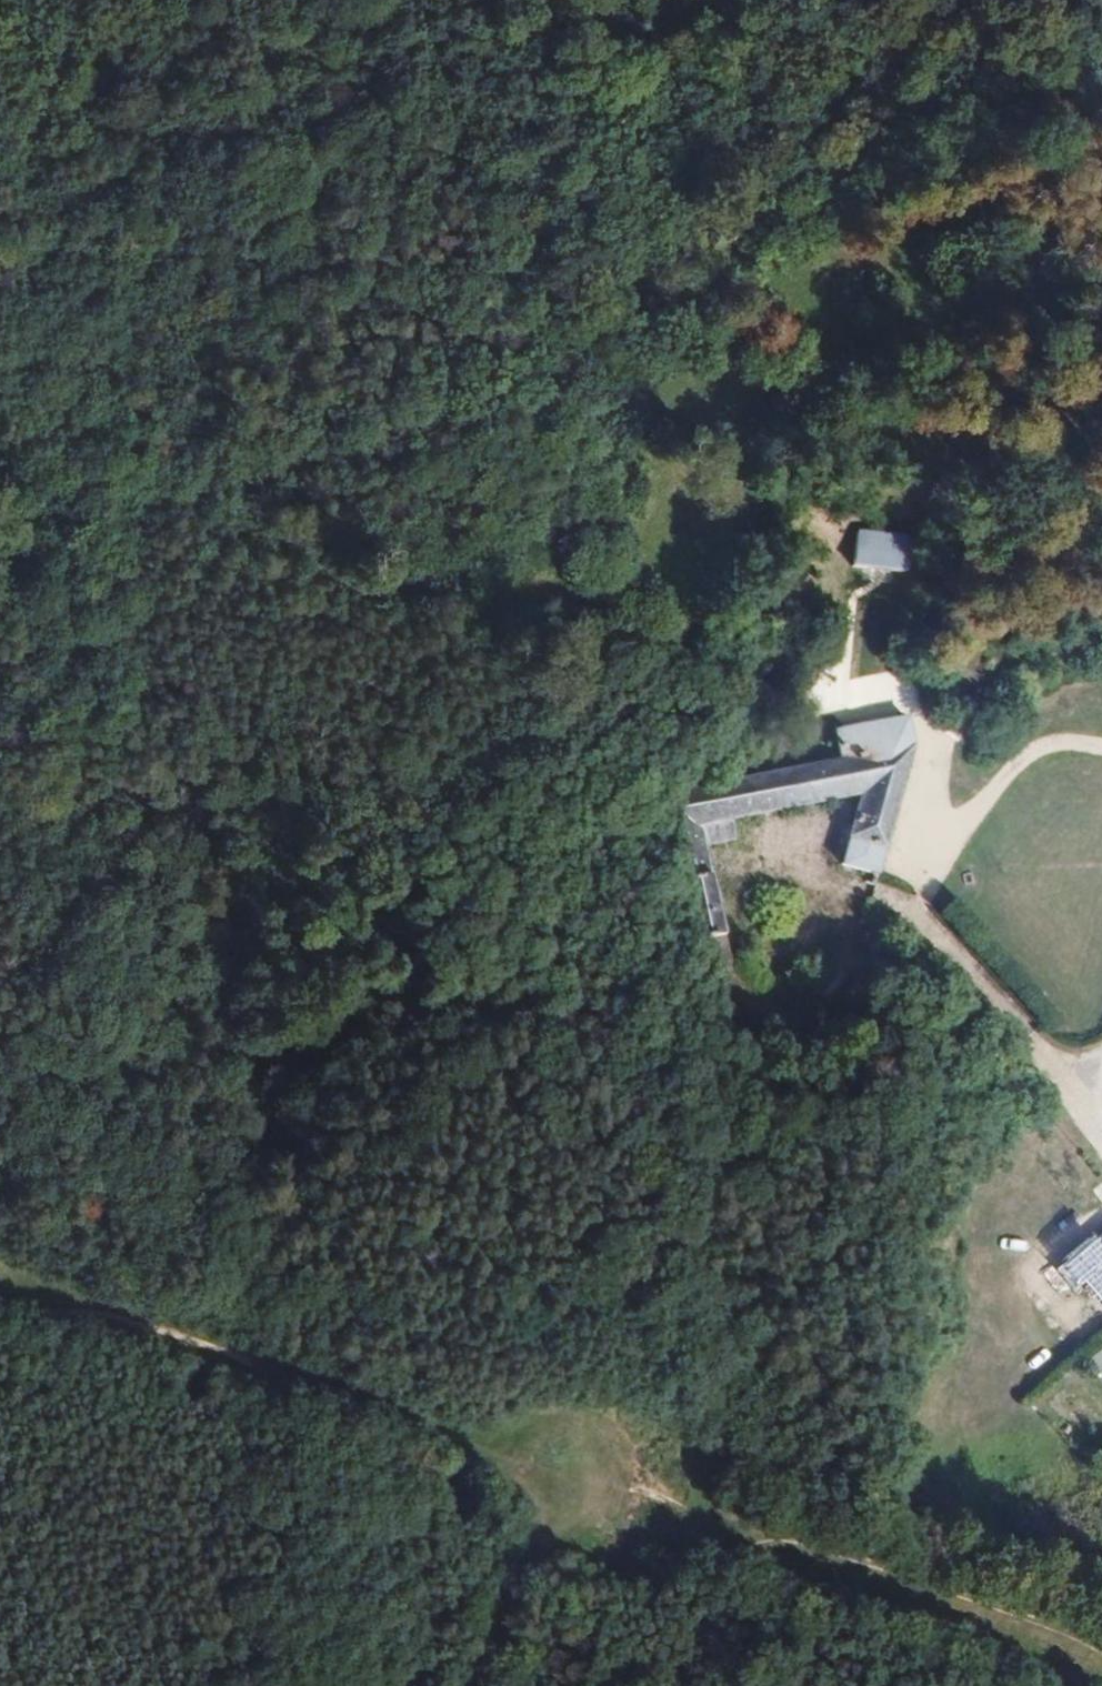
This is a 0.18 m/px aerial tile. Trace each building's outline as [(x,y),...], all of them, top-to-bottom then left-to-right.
[(900,569),(904,536),(859,531),(855,564),(900,569)] [(832,722),(837,746),(656,787),(692,976),(804,1048),(817,1036),(856,969),(825,949),(794,992),(737,956),(709,822),(847,794),(831,841),(874,857),(906,758),(897,713),(832,722)] [(1058,1230),(1067,1248),(1101,1230),(1101,1209),(1058,1230)] [(1077,1255),(1101,1285),(1101,1235),(1077,1255)] [(1098,1370),(1101,1368),(1101,1348),(1089,1356),(1098,1370)]
